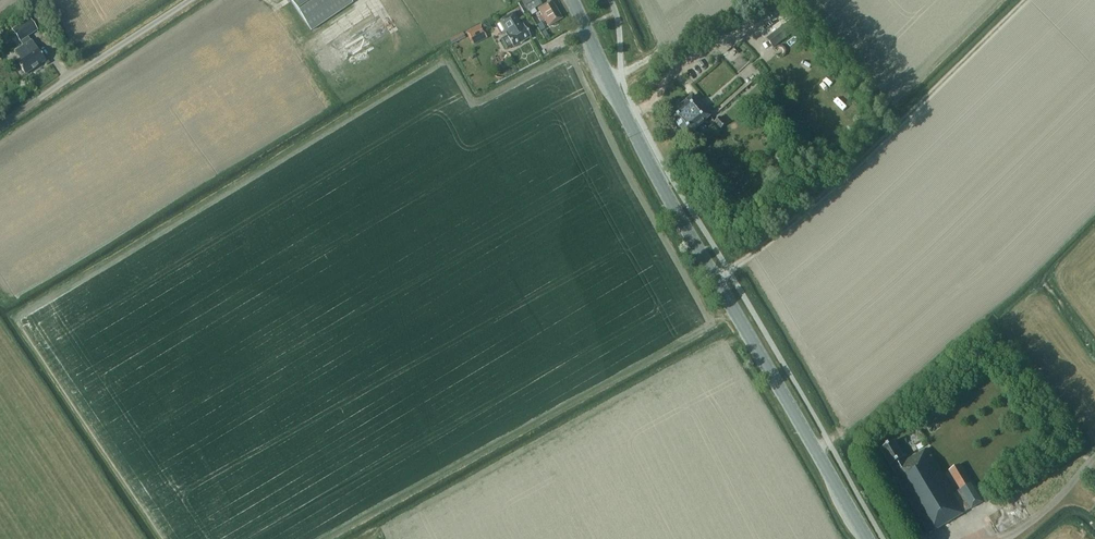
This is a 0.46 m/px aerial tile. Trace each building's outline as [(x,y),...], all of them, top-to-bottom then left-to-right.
[(310,31),(352,3),(350,0),(289,0),(310,31)] [(541,4),(539,0),(524,0),(522,1),(528,12),(541,4)] [(540,22),(544,20),(548,26),(561,19),(552,1),(538,9),(542,15),(537,18),(540,22)] [(530,37),(522,23),(520,24),(513,12),(500,20),(506,31),(504,33),(506,36),(501,40),(506,49),(512,46),(513,47),(530,37)] [(363,48),(391,32),(383,17),(372,23),(376,30),(366,37),(367,38),(359,42),(363,48)] [(12,30),(19,42),(37,30),(29,19),(12,30)] [(766,38),(773,48),(799,29),(791,19),(766,38)] [(541,22),(536,25),(539,31),(545,28),(541,22)] [(485,35),(480,24),(465,33),(470,43),(485,35)] [(16,62),(25,75),(45,61),(31,40),(14,52),(20,60),(16,62)] [(670,115),(687,135),(710,116),(693,95),(670,115)] [(727,124),(721,117),(715,122),(720,129),(727,124)] [(900,480),(898,481),(929,534),(982,502),(959,464),(949,470),(960,489),(955,492),(928,448),(905,460),(894,441),(881,449),(900,480)]
